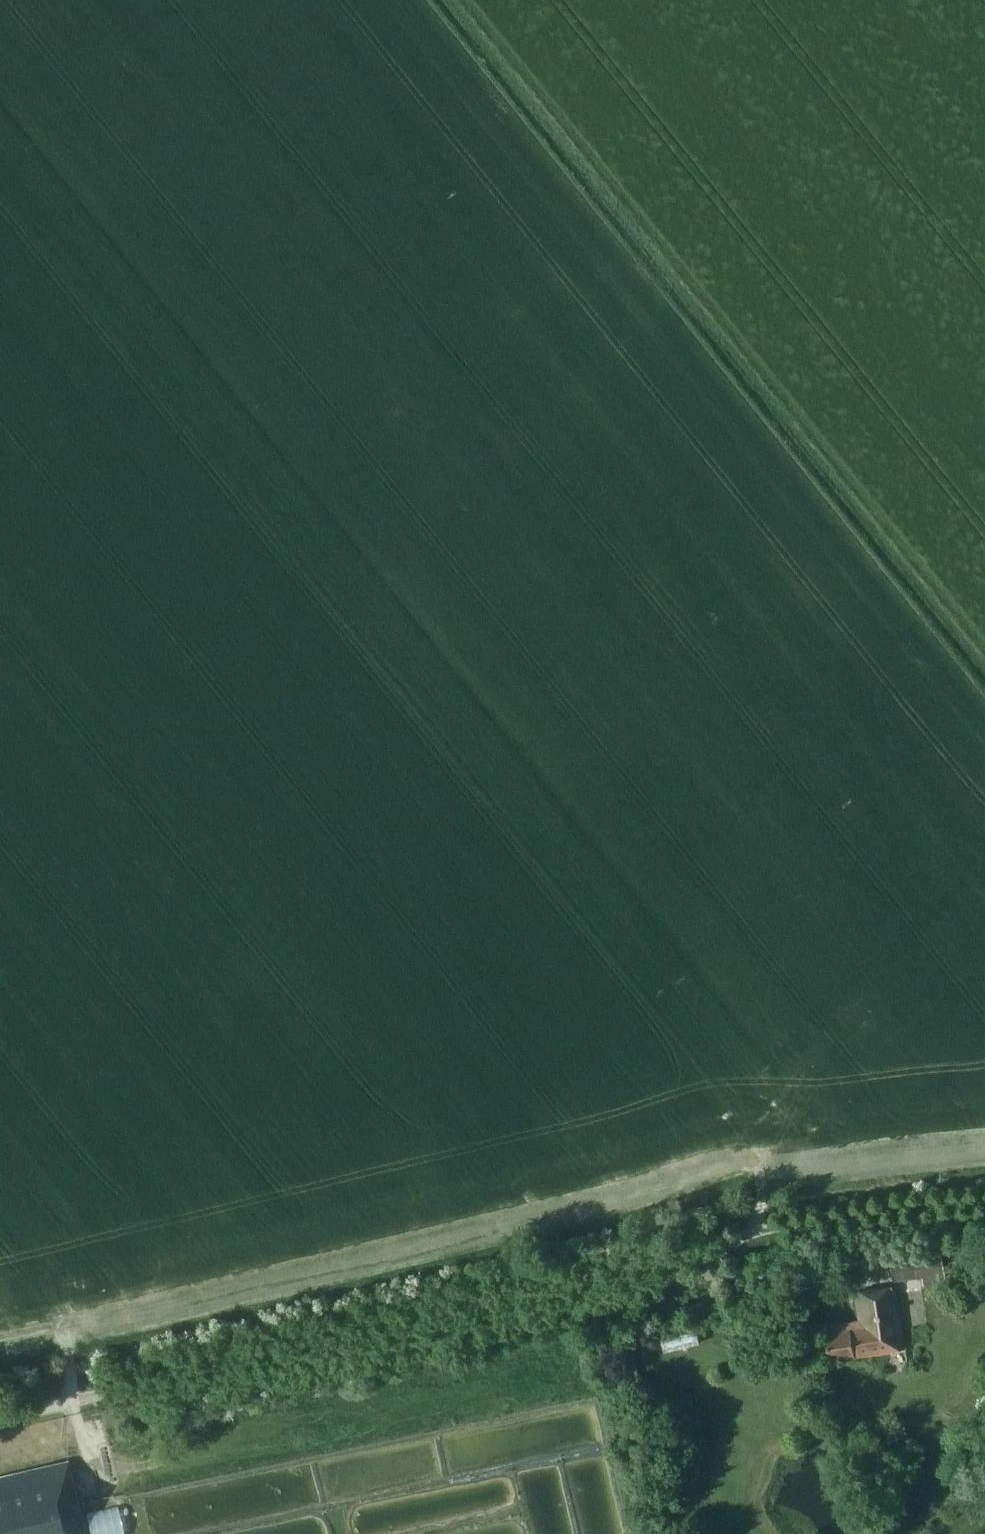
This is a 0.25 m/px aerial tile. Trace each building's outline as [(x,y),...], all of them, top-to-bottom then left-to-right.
[(942,1282),(937,1247),(892,1253),(897,1280),(923,1276),(925,1284),(942,1282)] [(907,1348),(898,1286),(856,1292),(860,1321),(826,1326),(831,1360),(907,1348)] [(68,1462),(0,1478),(0,1533),(85,1533),(68,1462)] [(88,1512),(92,1533),(126,1533),(120,1506),(88,1512)]
